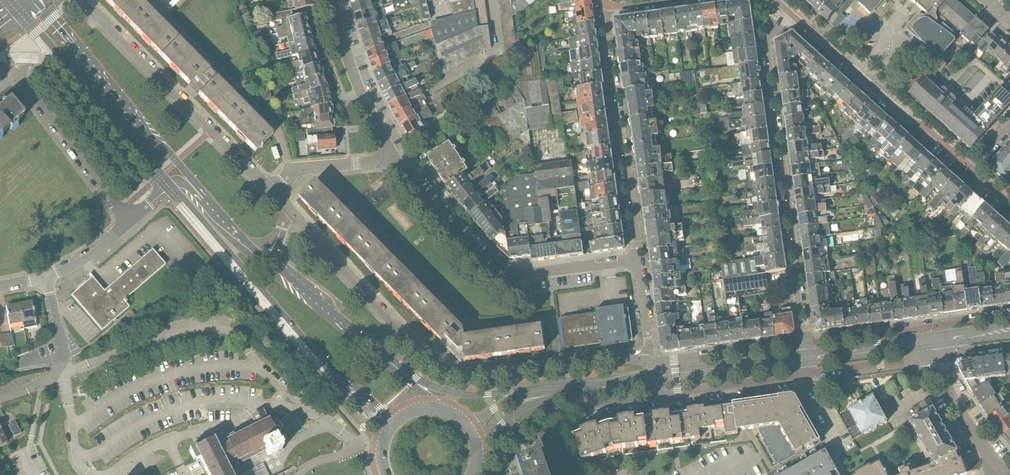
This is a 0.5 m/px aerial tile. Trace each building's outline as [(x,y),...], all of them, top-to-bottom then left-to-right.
[(216,77),(140,0),(106,0),(189,85),(190,84),(199,94),(198,94),(255,152),(273,134),(216,77)] [(313,6),(312,0),(293,0),(295,10),(313,6)] [(355,15),(384,6),(381,0),(380,0),(372,1),(353,6),(355,15)] [(427,2),(426,0),(415,0),(421,22),(431,19),(427,2)] [(450,3),(452,10),(474,5),(474,3),(473,0),(465,0),(450,3)] [(511,7),(512,7),(512,13),(513,17),(530,6),(525,0),(520,0),(511,7)] [(593,9),(592,0),(569,0),(560,1),(561,9),(575,6),(576,11),(593,9)] [(818,13),(830,0),(812,0),(808,4),(818,13)] [(827,21),(843,4),(842,2),(844,0),(830,0),(818,13),(827,21)] [(858,3),(870,14),(883,0),(861,0),(858,3)] [(975,19),(954,0),(910,0),(927,15),(925,17),(924,16),(922,16),(921,16),(920,16),(919,16),(918,16),(917,17),(916,18),(908,26),(907,27),(907,28),(907,29),(907,30),(907,31),(908,31),(908,32),(937,56),(938,56),(938,57),(939,57),(940,57),(941,57),(942,57),(952,45),(961,35),(975,19)] [(736,23),(752,21),(750,5),(745,2),(727,4),(729,17),(735,17),(736,23)] [(729,21),(729,17),(727,4),(715,6),(718,27),(724,26),(723,22),(729,21)] [(453,17),(475,12),(474,9),(474,5),(452,10),(453,17)] [(358,25),(387,15),(384,8),(384,6),(355,15),(358,25)] [(719,28),(718,27),(715,6),(702,7),(705,30),(719,28)] [(692,32),(705,30),(702,7),(688,9),(692,32)] [(573,25),(595,22),(593,9),(576,11),(573,11),(574,18),(572,18),(573,25)] [(678,34),(692,32),(688,9),(675,11),(678,34)] [(274,14),(275,21),(281,20),(293,18),(292,10),(274,14)] [(679,35),(678,34),(675,11),(661,13),(664,36),(679,35)] [(475,12),(453,17),(455,24),(456,24),(459,36),(477,27),(476,21),(475,15),(475,12)] [(650,38),(664,36),(661,13),(647,15),(650,38)] [(277,34),(308,27),(305,15),(293,18),(281,20),(282,27),(276,28),(277,34)] [(358,25),(361,34),(396,23),(401,21),(399,16),(388,20),(387,15),(358,25)] [(644,39),(650,38),(647,15),(633,17),(636,34),(637,37),(643,36),(643,38),(644,39)] [(634,34),(636,34),(633,17),(623,18),(614,19),(614,23),(617,40),(626,38),(635,37),(634,34)] [(980,45),(988,37),(985,35),(989,30),(976,18),(975,19),(961,35),(971,44),(971,43),(975,46),(978,43),(980,45)] [(731,39),(754,35),(752,21),(736,23),(728,24),(730,39),(731,39)] [(571,38),(596,35),(595,22),(573,25),(569,25),(571,38)] [(364,45),(382,39),(393,35),(391,28),(397,26),(396,23),(361,34),(364,45)] [(456,26),(456,24),(455,24),(431,30),(437,45),(459,36),(456,26)] [(489,26),(477,27),(459,36),(437,45),(437,47),(438,56),(440,76),(492,48),(489,26)] [(289,43),(311,38),(308,27),(277,34),(278,40),(288,38),(289,43)] [(795,59),(798,55),(807,46),(795,35),(790,34),(784,38),(795,59)] [(571,50),(598,47),(596,35),(571,38),(570,38),(571,50)] [(733,53),(756,50),(754,35),(731,39),(731,42),(733,53)] [(999,62),(1009,50),(1009,46),(999,36),(994,40),(993,39),(991,40),(988,37),(980,45),(978,43),(975,46),(970,52),(975,56),(976,56),(980,60),(982,59),(977,54),(983,48),(985,50),(986,50),(995,58),(996,56),(999,59),(998,61),(999,62)] [(619,52),(640,49),(639,41),(635,42),(635,37),(626,38),(617,40),(619,52)] [(297,56),(315,51),(311,38),(289,43),(291,49),(276,53),(278,60),(291,57),(297,56)] [(805,79),(803,73),(798,73),(797,67),(795,66),(789,66),(789,62),(791,62),(790,60),(795,59),(784,38),(775,42),(780,82),(798,80),(805,79)] [(366,53),(385,46),(382,39),(364,45),(366,53)] [(528,52),(518,39),(516,41),(516,43),(517,49),(518,54),(518,59),(528,52)] [(366,53),(370,63),(400,52),(397,42),(385,46),(366,53)] [(518,59),(522,84),(529,131),(553,128),(552,126),(563,124),(562,114),(559,97),(563,96),(562,91),(559,92),(557,79),(542,81),(538,55),(537,45),(528,52),(518,59)] [(800,64),(806,69),(818,56),(807,46),(798,55),(801,57),(802,56),(804,58),(800,62),(800,64)] [(573,64),(600,60),(598,47),(571,50),(573,64)] [(620,65),(642,62),(640,49),(619,52),(620,65)] [(735,66),(758,63),(756,50),(733,53),(735,66)] [(999,62),(1003,66),(1001,68),(1000,67),(999,69),(1006,75),(1008,74),(1007,73),(1009,71),(1009,50),(999,62)] [(289,70),(319,63),(315,51),(297,56),(298,61),(282,65),(284,72),(289,70)] [(370,63),(374,73),(399,62),(403,60),(400,52),(370,63)] [(506,66),(511,63),(507,56),(501,57),(506,66)] [(810,73),(819,81),(831,67),(818,56),(806,69),(803,73),(805,79),(806,79),(810,73)] [(506,66),(501,57),(499,58),(495,60),(500,70),(506,66)] [(500,70),(495,60),(490,63),(495,73),(500,70)] [(580,75),(602,73),(600,60),(573,64),(571,64),(573,76),(580,75)] [(374,73),(379,84),(413,69),(417,67),(415,61),(401,67),(399,62),(374,73)] [(622,78),(645,75),(643,62),(642,62),(620,65),(622,78)] [(299,81),(323,75),(319,63),(289,70),(291,76),(298,74),(299,81)] [(495,73),(490,63),(484,66),(489,76),(495,73)] [(735,66),(712,69),(713,75),(739,72),(742,83),(760,81),(758,63),(735,66)] [(484,66),(478,69),(484,79),(489,76),(484,66)] [(821,90),(826,95),(842,77),(831,67),(819,81),(817,83),(815,85),(821,90)] [(384,95),(410,82),(409,77),(411,76),(410,72),(414,70),(413,69),(379,84),(384,95)] [(478,69),(473,73),(479,82),(484,79),(478,69)] [(694,72),(679,74),(681,84),(695,82),(694,72)] [(479,82),(473,73),(468,76),(473,85),(479,82)] [(582,88),(604,85),(602,73),(580,75),(582,88)] [(624,91),(648,87),(647,78),(651,77),(650,74),(647,74),(645,75),(622,78),(624,91)] [(293,95),(328,87),(323,75),(299,81),(296,82),(297,87),(291,88),(292,92),(293,95)] [(473,85),(468,76),(462,79),(468,88),(473,85)] [(834,95),(839,99),(851,86),(842,77),(826,95),(824,97),(829,102),(832,98),(834,95)] [(909,94),(925,109),(940,92),(924,77),(909,94)] [(389,105),(421,89),(417,79),(415,80),(410,82),(384,95),(389,105)] [(462,92),(468,88),(462,79),(457,82),(462,92)] [(782,94),(800,92),(798,80),(780,82),(782,94)] [(736,97),(762,93),(760,81),(742,83),(732,84),(732,90),(731,90),(731,93),(726,93),(726,98),(736,97)] [(971,150),(989,130),(1008,107),(1009,108),(1009,106),(1009,87),(1003,81),(992,94),(993,95),(974,116),(955,136),(971,150)] [(462,92),(457,82),(451,85),(457,95),(462,92)] [(529,131),(522,84),(421,145),(428,156),(450,143),(475,128),(496,116),(513,141),(520,137),(529,131)] [(457,95),(451,85),(446,88),(451,98),(457,95)] [(577,103),(604,99),(603,93),(604,91),(604,85),(582,88),(575,88),(577,103)] [(842,105),(846,109),(860,94),(851,86),(839,99),(844,103),(842,105)] [(313,108),(331,103),(328,87),(293,95),(295,101),(303,99),(304,104),(309,103),(310,109),(313,108)] [(394,116),(412,107),(410,103),(409,102),(423,96),(422,95),(424,94),(423,93),(429,91),(427,87),(421,89),(389,105),(392,112),(394,116)] [(628,104),(654,100),(653,93),(650,93),(649,87),(648,87),(624,91),(625,97),(627,98),(628,104)] [(261,102),(267,100),(266,94),(269,94),(268,88),(255,91),(256,96),(261,102)] [(439,92),(444,102),(451,98),(446,88),(439,92)] [(955,136),(974,116),(966,108),(963,112),(955,105),(956,103),(956,101),(956,100),(955,98),(944,88),(940,92),(925,109),(955,136)] [(706,101),(704,89),(697,90),(699,102),(706,101)] [(784,107),(801,104),(801,98),(809,97),(808,91),(803,91),(800,92),(782,94),(784,107)] [(437,106),(441,104),(444,102),(439,92),(432,96),(434,99),(437,106)] [(737,108),(763,105),(762,93),(736,97),(737,101),(736,101),(737,108)] [(848,117),(853,121),(870,102),(860,94),(846,109),(844,112),(848,117)] [(5,132),(24,116),(10,99),(0,108),(0,136),(5,132)] [(442,105),(441,104),(437,106),(434,99),(431,101),(432,103),(423,108),(420,103),(412,107),(394,116),(401,128),(442,105)] [(580,122),(606,118),(606,113),(607,111),(607,108),(605,106),(604,99),(577,103),(580,122)] [(630,118),(653,115),(652,109),(655,109),(654,100),(628,104),(629,111),(627,113),(628,116),(630,118)] [(701,114),(708,113),(706,101),(700,102),(700,108),(701,114)] [(859,132),(860,133),(880,111),(870,102),(853,121),(858,126),(856,129),(859,132)] [(300,120),(333,116),(331,103),(313,108),(313,112),(303,113),(303,114),(299,114),(300,120)] [(785,118),(803,116),(802,104),(801,104),(784,107),(785,118)] [(407,139),(425,129),(430,126),(427,120),(433,117),(445,110),(442,105),(401,128),(407,139)] [(738,114),(727,115),(728,123),(765,118),(763,105),(737,108),(738,114)] [(867,134),(872,138),(889,120),(880,111),(860,133),(865,137),(867,134)] [(632,132),(658,128),(657,121),(654,121),(653,115),(630,118),(630,120),(629,122),(629,125),(631,127),(632,132)] [(787,131),(805,128),(804,121),(805,121),(804,115),(803,116),(785,118),(787,131)] [(300,126),(314,124),(315,130),(333,128),(334,127),(333,116),(300,120),(300,126)] [(493,154),(513,141),(496,116),(475,128),(493,154)] [(585,136),(608,133),(608,132),(610,130),(610,127),(607,125),(606,118),(580,122),(581,130),(584,130),(585,136)] [(740,134),(767,130),(765,118),(728,123),(721,124),(721,128),(730,127),(730,131),(739,129),(740,134)] [(878,152),(880,150),(899,128),(889,120),(872,138),(864,148),(868,152),(872,148),(878,152)] [(789,144),(811,141),(810,135),(811,135),(821,134),(820,126),(805,128),(787,131),(789,144)] [(316,144),(317,150),(335,148),(335,136),(333,136),(333,128),(315,130),(307,130),(308,145),(316,144)] [(634,146),(656,143),(656,137),(659,137),(658,128),(632,132),(633,138),(631,140),(632,143),(634,145),(634,146)] [(891,158),(898,149),(909,137),(899,128),(880,150),(884,154),(883,156),(884,157),(888,161),(888,162),(892,158),(891,158)] [(739,146),(768,142),(767,130),(740,134),(734,134),(735,139),(736,146),(739,146)] [(531,141),(529,131),(520,137),(526,145),(531,141)] [(587,152),(610,147),(610,146),(612,144),(612,141),(609,139),(608,133),(585,136),(582,136),(583,145),(586,144),(587,152)] [(894,164),(898,167),(918,145),(909,137),(898,149),(901,153),(893,163),(894,164)] [(790,156),(823,151),(822,145),(811,146),(811,141),(789,144),(790,156)] [(740,157),(770,154),(768,142),(739,146),(740,157)] [(446,185),(464,174),(469,171),(465,165),(467,164),(465,162),(463,163),(456,151),(457,150),(455,147),(454,148),(450,143),(428,156),(429,156),(428,157),(446,185)] [(636,159),(662,156),(661,149),(657,149),(656,143),(634,146),(634,147),(633,149),(633,152),(635,154),(636,159)] [(908,166),(912,169),(927,153),(918,145),(898,167),(903,172),(908,166)] [(279,159),(276,147),(271,149),(275,160),(279,159)] [(588,163),(612,160),(611,154),(613,153),(613,149),(611,148),(610,147),(587,152),(588,163)] [(705,150),(711,160),(720,159),(719,148),(705,150)] [(690,163),(711,160),(705,150),(688,152),(690,163)] [(792,168),(815,164),(815,160),(825,158),(824,151),(823,151),(790,156),(792,168)] [(1002,151),(989,166),(1003,179),(1007,175),(1009,177),(1009,176),(1009,158),(1002,151)] [(909,178),(915,184),(936,161),(927,153),(912,169),(911,171),(902,181),(904,183),(909,178)] [(740,157),(730,158),(731,171),(744,169),(772,165),(770,154),(740,157)] [(638,169),(673,164),(672,155),(662,156),(636,159),(638,169)] [(534,174),(541,225),(550,224),(552,224),(549,198),(557,197),(562,197),(561,191),(575,189),(572,160),(544,164),(533,165),(534,174)] [(591,175),(614,172),(614,171),(615,168),(613,165),(612,160),(588,163),(587,163),(588,170),(591,170),(591,175)] [(912,188),(920,195),(944,169),(936,161),(915,184),(912,188)] [(454,196),(471,184),(492,169),(488,163),(467,178),(464,174),(446,185),(454,196)] [(640,182),(663,179),(664,179),(663,173),(674,172),(680,171),(680,163),(673,164),(638,169),(638,174),(637,176),(637,179),(639,180),(640,182)] [(794,179),(812,176),(820,175),(818,168),(825,167),(824,163),(815,164),(792,168),(794,179)] [(746,181),(773,178),(772,165),(744,169),(746,181)] [(937,188),(941,192),(954,177),(944,169),(920,195),(926,200),(937,188)] [(579,190),(616,185),(615,179),(617,177),(616,174),(614,173),(614,172),(591,175),(588,175),(589,182),(587,182),(579,182),(580,184),(579,184),(579,190)] [(527,227),(541,225),(534,174),(519,176),(501,190),(506,231),(510,259),(520,258),(531,256),(527,227)] [(829,187),(831,187),(829,179),(813,182),(812,176),(794,179),(795,192),(829,187)] [(942,203),(947,208),(965,187),(954,177),(941,192),(928,206),(935,211),(942,203)] [(462,206),(479,194),(492,184),(488,178),(474,188),(471,184),(454,196),(460,204),(460,203),(462,206)] [(748,193),(775,189),(773,178),(746,181),(748,193)] [(641,195),(665,192),(663,179),(640,182),(640,188),(639,190),(639,193),(641,194),(641,195)] [(462,330),(418,286),(315,182),(300,197),(442,341),(443,340),(460,357),(465,356),(465,361),(546,350),(543,328),(463,339),(462,330)] [(599,202),(618,200),(617,192),(619,190),(618,187),(616,186),(616,185),(579,190),(590,189),(591,202),(599,202)] [(468,213),(471,216),(490,201),(499,193),(495,187),(482,198),(479,194),(462,206),(468,213)] [(820,196),(830,194),(829,187),(795,192),(797,204),(821,201),(820,196)] [(956,216),(959,212),(974,196),(965,187),(947,208),(952,212),(956,216)] [(750,205),(777,202),(775,189),(748,193),(741,194),(742,201),(750,200),(750,205)] [(644,210),(667,208),(670,207),(668,192),(665,192),(641,195),(642,196),(640,198),(640,201),(642,203),(644,210)] [(866,194),(863,194),(865,207),(873,205),(866,194)] [(870,199),(879,207),(883,202),(874,194),(870,199)] [(956,226),(961,231),(985,205),(974,196),(959,212),(964,217),(956,226)] [(601,215),(620,212),(619,205),(621,204),(620,201),(618,200),(599,202),(599,206),(591,208),(592,213),(586,213),(586,217),(601,215)] [(799,216),(826,212),(825,206),(826,206),(825,200),(821,201),(797,204),(799,216)] [(481,229),(499,215),(493,208),(494,207),(490,201),(471,216),(481,229)] [(736,221),(779,215),(777,202),(750,205),(751,212),(747,212),(740,213),(740,216),(735,217),(736,221)] [(979,234),(983,229),(996,215),(985,205),(961,231),(957,235),(962,240),(974,228),(978,231),(978,233),(979,234)] [(582,242),(577,206),(574,206),(573,209),(573,213),(560,215),(563,244),(552,245),(554,259),(584,255),(582,242)] [(646,224),(671,221),(678,221),(677,217),(671,217),(671,213),(668,214),(667,208),(644,210),(644,211),(642,213),(642,216),(645,217),(646,224)] [(595,230),(622,226),(621,219),(623,217),(622,214),(620,213),(620,212),(601,215),(602,220),(593,222),(594,226),(588,227),(589,231),(595,230)] [(800,228),(828,224),(826,212),(799,216),(800,228)] [(492,242),(506,231),(501,225),(503,223),(503,222),(503,221),(503,220),(499,215),(481,229),(492,242)] [(755,231),(780,228),(779,215),(736,221),(736,225),(743,225),(744,228),(755,227),(755,231)] [(974,249),(979,254),(1007,225),(996,215),(983,229),(988,234),(976,246),(974,249)] [(881,228),(884,227),(881,222),(879,216),(874,217),(876,229),(881,228)] [(648,238),(683,233),(687,233),(686,224),(682,225),(671,227),(671,221),(646,224),(646,225),(644,227),(644,230),(647,231),(648,238)] [(552,245),(550,224),(541,225),(527,227),(531,256),(532,261),(554,259),(552,245)] [(802,239),(823,237),(829,235),(828,224),(800,228),(802,239)] [(1000,252),(1009,240),(1009,228),(1007,225),(979,254),(985,258),(987,256),(995,247),(1000,252)] [(597,242),(623,239),(623,233),(625,231),(624,228),(622,227),(622,226),(595,230),(597,242)] [(745,247),(782,242),(780,228),(755,231),(756,238),(744,239),(745,242),(745,246),(745,247)] [(492,242),(510,259),(506,231),(492,242)] [(650,252),(677,248),(677,242),(685,241),(683,233),(648,238),(649,245),(647,246),(647,250),(649,251),(650,252)] [(804,252),(827,249),(835,248),(834,242),(829,242),(829,245),(828,245),(827,241),(824,242),(823,237),(802,239),(804,252)] [(591,243),(593,253),(624,249),(623,239),(597,242),(591,243)] [(1009,262),(1009,240),(1000,252),(1004,256),(998,264),(1003,269),(1009,262)] [(761,258),(784,255),(782,242),(745,247),(746,254),(761,252),(761,258)] [(651,265),(676,261),(675,256),(678,256),(677,248),(650,252),(650,258),(649,260),(649,263),(651,264),(651,265)] [(805,264),(832,260),(832,254),(828,255),(827,249),(804,252),(805,264)] [(71,295),(102,331),(130,307),(126,303),(127,302),(126,300),(166,265),(153,250),(105,291),(93,277),(71,295)] [(721,263),(723,279),(769,273),(786,270),(784,255),(761,258),(721,263)] [(807,276),(830,273),(831,273),(830,266),(833,266),(832,260),(805,264),(807,276)] [(977,275),(975,260),(967,261),(970,286),(964,287),(968,311),(982,309),(977,275)] [(653,279),(680,274),(678,261),(676,261),(651,265),(652,271),(651,272),(651,276),(653,277),(653,279)] [(968,311),(964,287),(962,272),(962,269),(955,270),(958,288),(952,289),(956,312),(968,311)] [(946,271),(938,272),(940,285),(948,285),(946,271)] [(944,314),(942,295),(940,285),(938,272),(931,273),(933,291),(935,291),(936,295),(928,296),(931,316),(944,314)] [(809,290),(832,286),(837,286),(836,279),(831,280),(830,273),(807,276),(809,290)] [(982,309),(994,307),(991,286),(990,273),(977,275),(982,309)] [(653,292),(686,288),(685,281),(681,281),(681,274),(680,274),(653,279),(654,285),(653,286),(653,292)] [(766,274),(723,279),(725,293),(768,288),(766,274)] [(994,307),(1007,305),(1003,274),(995,275),(997,285),(991,286),(994,307)] [(906,319),(903,301),(898,301),(895,277),(888,278),(889,284),(888,284),(889,289),(893,321),(906,319)] [(906,319),(918,318),(916,299),(910,299),(907,279),(900,280),(903,301),(906,319)] [(918,318),(931,316),(928,296),(926,283),(920,284),(921,294),(915,295),(916,299),(918,318)] [(812,310),(830,308),(831,308),(830,304),(837,303),(836,294),(834,294),(832,286),(809,290),(812,310)] [(655,306),(676,302),(679,302),(678,296),(687,295),(686,288),(653,292),(655,306)] [(883,322),(893,321),(889,289),(883,290),(885,304),(880,305),(883,322)] [(944,314),(956,312),(952,289),(946,290),(947,294),(942,295),(944,314)] [(859,326),(855,300),(853,294),(846,295),(848,305),(841,306),(842,310),(844,328),(859,326)] [(871,324),(883,322),(880,305),(874,306),(873,297),(867,298),(871,324)] [(732,343),(745,341),(741,311),(739,298),(726,300),(729,323),(732,343)] [(871,324),(867,298),(855,300),(859,326),(871,324)] [(19,304),(23,322),(36,320),(32,302),(19,304)] [(657,318),(680,315),(679,311),(677,311),(676,302),(655,306),(657,318)] [(10,325),(23,322),(19,304),(6,307),(10,325)] [(565,349),(599,344),(633,339),(628,308),(595,313),(561,318),(565,349)] [(772,317),(775,337),(791,335),(794,331),(791,308),(782,309),(783,315),(772,317)] [(812,310),(813,322),(814,328),(818,331),(833,329),(844,328),(842,310),(830,312),(830,308),(812,310)] [(745,341),(762,339),(760,322),(749,323),(748,318),(747,310),(741,311),(745,341)] [(707,346),(719,345),(716,320),(715,311),(708,312),(710,326),(705,327),(707,346)] [(775,337),(772,317),(772,313),(765,314),(765,320),(760,321),(760,322),(762,339),(775,337)] [(677,327),(691,325),(690,314),(680,315),(657,318),(659,330),(677,327)] [(719,345),(732,343),(729,323),(723,324),(722,319),(716,320),(719,345)] [(694,348),(707,346),(705,327),(704,325),(703,320),(701,320),(701,325),(697,326),(698,329),(692,330),(694,348)] [(680,350),(694,348),(692,330),(691,325),(677,327),(680,350)] [(667,352),(680,350),(677,327),(659,330),(661,348),(667,352)] [(7,347),(14,346),(12,333),(5,334),(7,347)] [(31,352),(44,347),(43,339),(30,342),(31,352)] [(995,378),(1005,377),(1003,356),(982,359),(985,379),(986,386),(989,384),(996,384),(995,378)] [(986,386),(985,379),(982,359),(973,360),(962,362),(958,368),(966,382),(972,392),(986,386)] [(980,405),(996,395),(989,384),(986,386),(972,392),(980,405)] [(980,405),(988,417),(1007,405),(999,393),(996,395),(980,405)] [(738,434),(738,431),(759,428),(780,464),(820,441),(821,438),(819,424),(812,425),(805,414),(796,397),(792,395),(742,402),(732,404),(733,406),(728,407),(728,404),(721,405),(722,408),(724,427),(726,436),(738,434)] [(851,428),(847,430),(853,440),(887,421),(873,396),(848,410),(849,411),(843,414),(851,428)] [(912,421),(933,408),(928,400),(909,410),(910,412),(908,414),(912,421)] [(995,428),(1009,417),(1009,405),(1009,404),(1007,405),(988,417),(995,428)] [(716,428),(724,427),(722,408),(705,410),(704,407),(687,409),(688,412),(679,414),(682,437),(691,435),(692,440),(701,438),(700,430),(716,428)] [(942,461),(956,453),(958,453),(933,408),(912,421),(910,422),(934,465),(942,461)] [(225,463),(234,458),(237,464),(269,448),(271,451),(277,448),(274,442),(278,440),(276,436),(277,435),(278,435),(279,434),(280,434),(280,433),(281,432),(281,431),(281,430),(281,429),(281,428),(281,427),(280,426),(280,425),(279,424),(278,424),(278,423),(276,423),(275,423),(274,423),(273,423),(272,424),(271,424),(271,425),(269,421),(268,421),(263,411),(252,417),(255,424),(224,439),(227,446),(218,450),(213,440),(197,448),(196,446),(189,450),(195,461),(200,458),(209,474),(231,474),(225,463)] [(674,438),(682,437),(679,414),(670,415),(670,412),(653,414),(653,417),(645,418),(648,441),(657,440),(657,444),(674,442),(674,438)] [(639,443),(648,441),(645,418),(636,420),(635,417),(618,419),(619,422),(608,423),(613,446),(621,445),(622,449),(639,447),(639,443)] [(1002,437),(1009,430),(1009,417),(995,428),(1002,437)] [(14,437),(21,434),(15,422),(9,425),(14,437)] [(606,449),(613,446),(608,423),(598,427),(597,424),(581,430),(582,433),(573,436),(581,458),(590,455),(591,458),(593,458),(607,453),(606,449)] [(826,451),(825,450),(824,451),(821,445),(772,472),(771,470),(763,474),(839,474),(826,451)] [(547,473),(550,472),(550,474),(559,472),(552,451),(546,453),(544,449),(539,450),(541,455),(521,462),(526,474),(548,474),(547,473)] [(967,473),(961,458),(959,459),(956,453),(942,461),(934,465),(923,469),(913,473),(910,466),(899,471),(900,474),(961,474),(967,473)] [(880,462),(857,474),(887,474),(880,462)]
